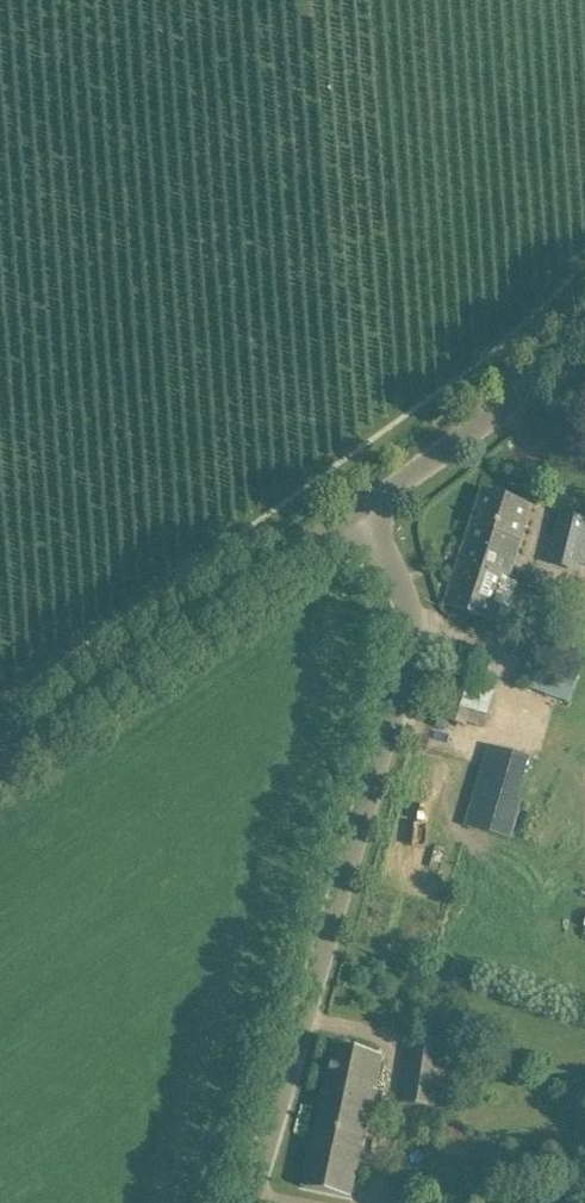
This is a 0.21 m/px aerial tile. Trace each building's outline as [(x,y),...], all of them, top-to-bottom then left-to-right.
[(532,508),(506,499),(483,491),(460,561),(512,577),(524,542),(520,541),(532,508)] [(545,573),(579,582),(584,565),(584,518),(563,511),(545,573)] [(511,579),(512,577),(460,561),(445,605),(508,626),(517,598),(515,597),(520,582),(511,579)] [(488,658),(485,657),(462,649),(439,717),(485,732),(491,715),(488,714),(500,678),(483,673),(488,658)] [(533,654),(521,685),(569,702),(581,672),(533,654)] [(496,744),(473,821),(502,829),(525,752),(496,744)] [(413,1036),(402,1104),(440,1110),(451,1043),(413,1036)] [(385,1055),(358,1049),(334,1044),(325,1090),(375,1099),(376,1097),(385,1055)] [(382,1098),(376,1097),(375,1099),(325,1090),(303,1188),(352,1198),(370,1117),(377,1119),(382,1098)]
